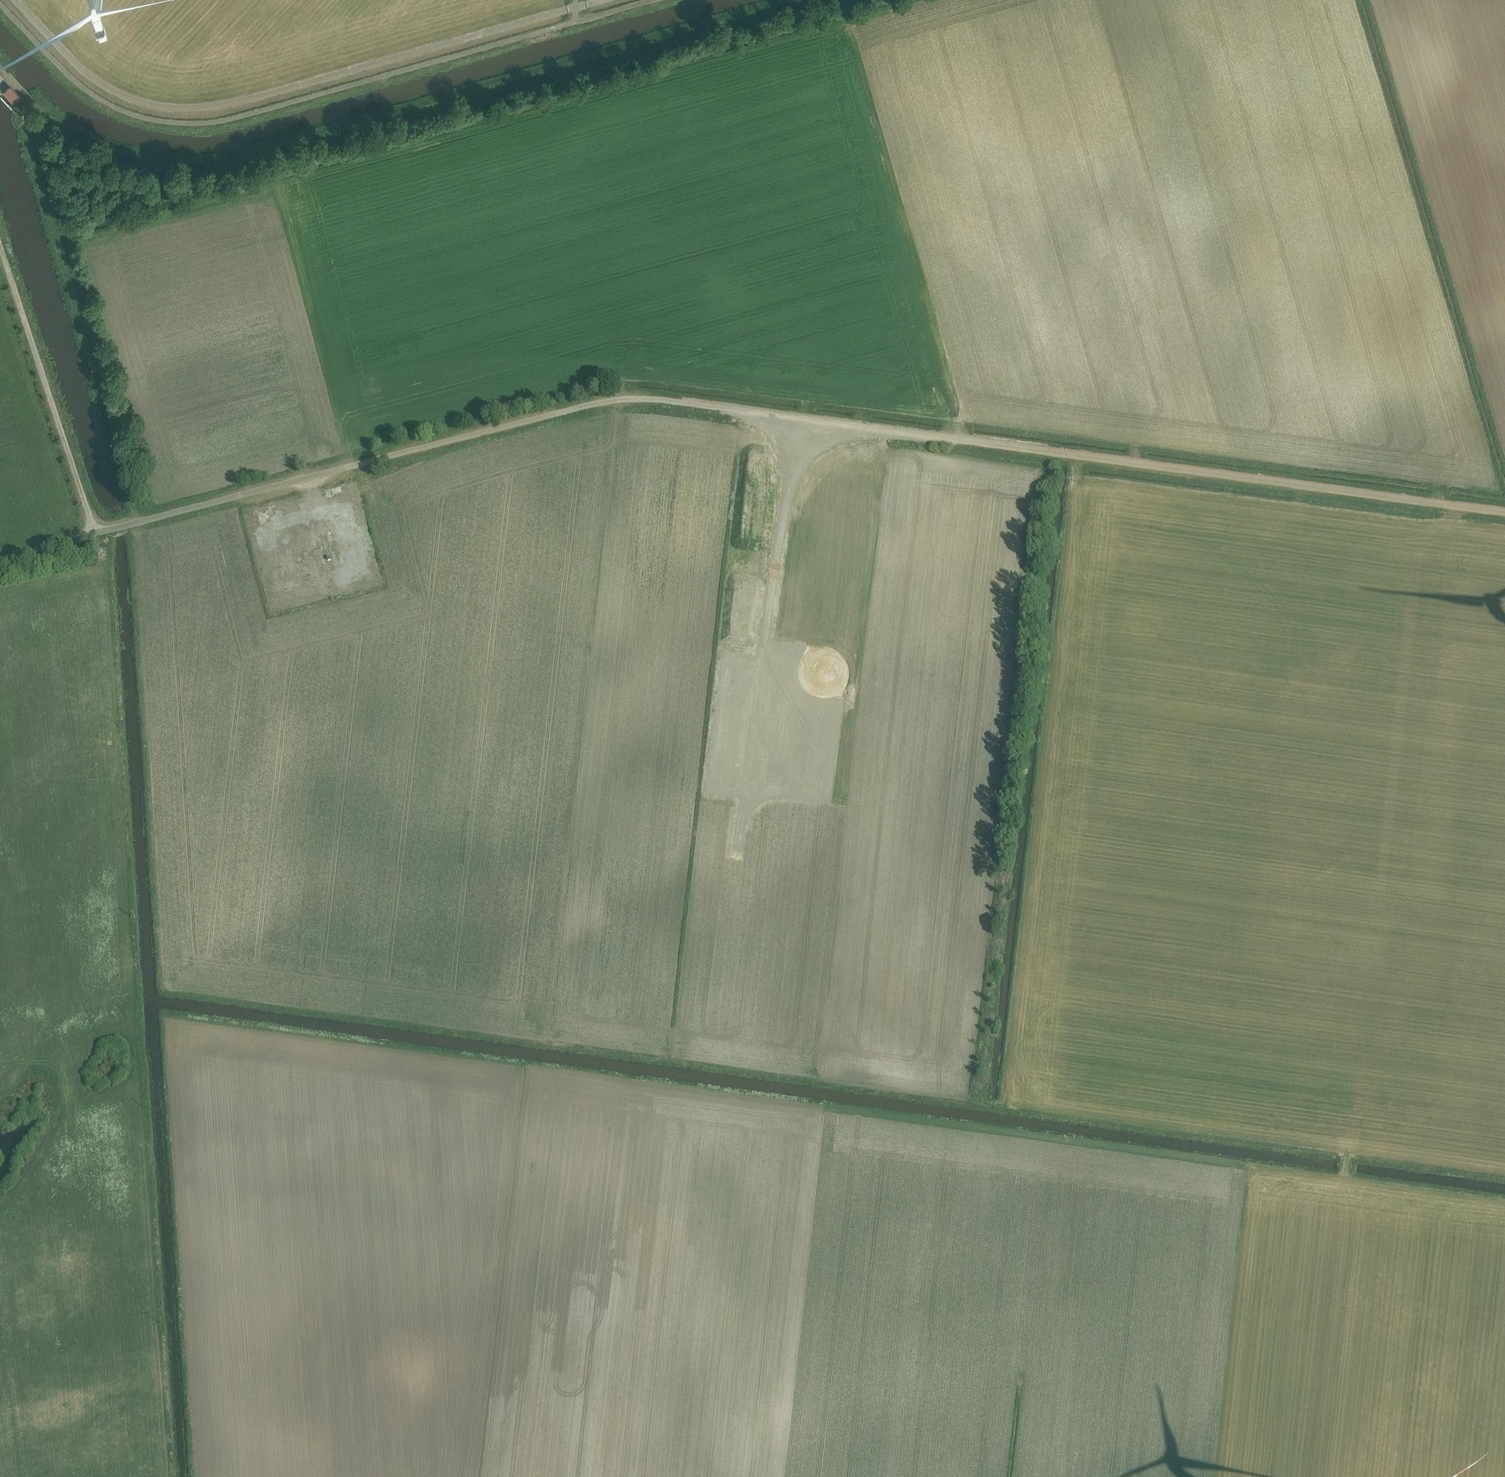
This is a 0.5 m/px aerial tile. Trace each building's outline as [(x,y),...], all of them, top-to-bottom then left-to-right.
[(340,487),(331,489),(333,498),(342,496),(340,487)]
